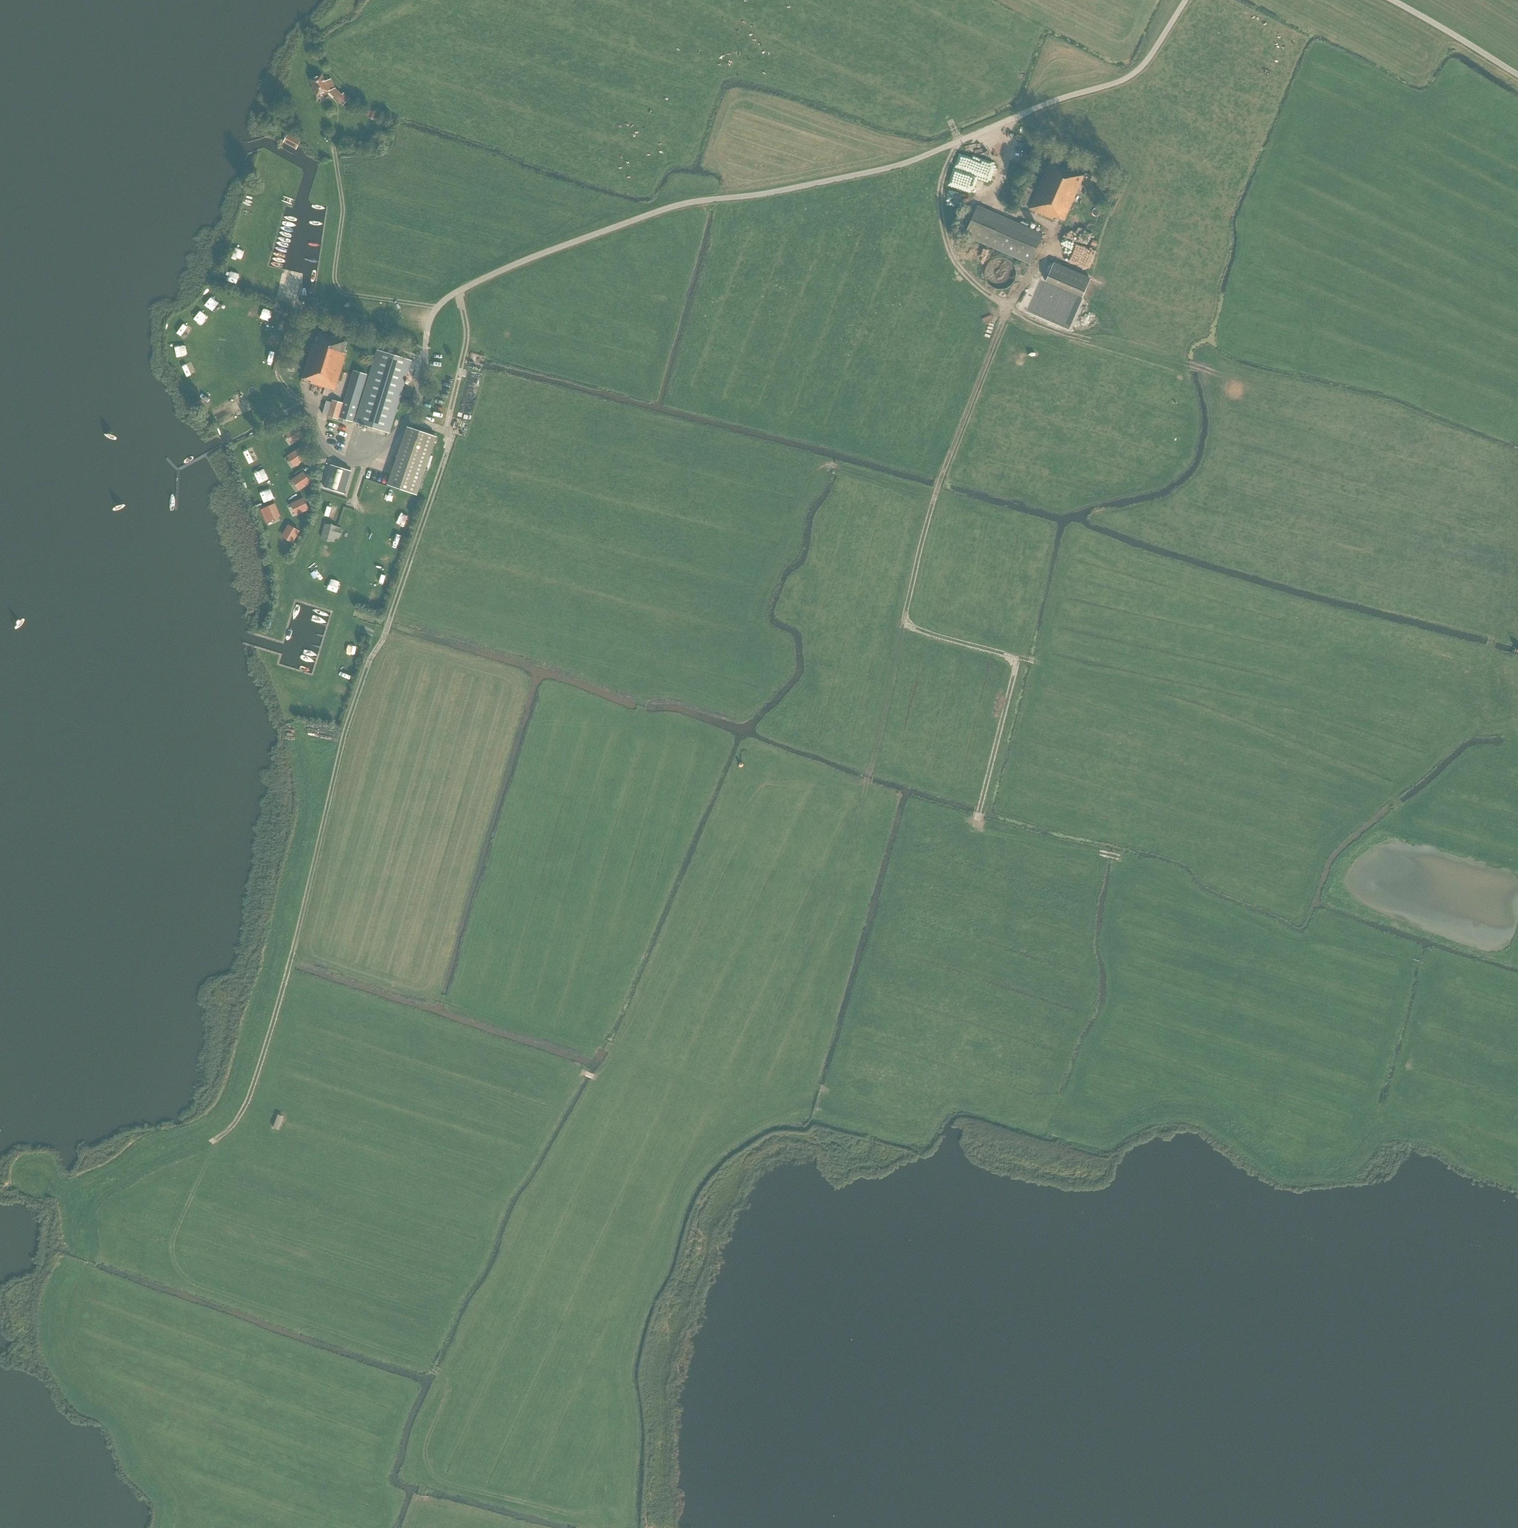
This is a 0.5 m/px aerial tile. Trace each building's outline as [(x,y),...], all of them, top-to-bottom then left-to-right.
[(329,91),(343,105),(348,100),(335,88),(331,79),(325,81),(322,74),(310,80),(317,97),(329,91)] [(377,113),(371,110),(371,111),(369,110),(367,115),(369,116),(368,117),(374,120),(374,119),(376,120),(379,114),(377,113)] [(300,141),(287,134),(283,142),(296,149),(300,141)] [(1055,218),(1064,222),(1084,176),(1050,162),(1029,209),(1054,220),(1055,218)] [(1015,203),(1025,207),(1032,189),(1023,185),(1015,203)] [(965,236),(1030,264),(1043,235),(978,206),(965,236)] [(994,287),(1000,288),(1006,287),(1011,283),(1015,277),(1015,271),(1013,265),(1008,260),(1002,257),(996,258),(990,261),(986,266),(984,272),(985,278),(988,284),(994,287)] [(1090,279),(1053,263),(1045,282),(1082,298),(1090,279)] [(346,354),(344,353),(348,341),(319,332),(315,344),(313,343),(302,378),(309,380),(311,381),(311,383),(335,390),(346,354)] [(355,423),(390,433),(412,361),(377,350),(355,423)] [(181,364),(187,376),(198,371),(192,359),(181,364)] [(343,405),(339,418),(353,422),(368,375),(353,370),(343,405)] [(339,418),(343,405),(331,402),(327,419),(338,422),(339,418)] [(408,428),(388,485),(417,495),(437,438),(408,428)] [(295,430),(281,439),(287,448),(301,440),(295,430)] [(252,464),(258,460),(251,446),(244,450),(252,464)] [(308,459),(300,448),(286,457),(294,469),(308,459)] [(324,488),(345,494),(351,471),(331,465),(324,488)] [(310,485),(303,474),(290,482),(298,493),(310,485)] [(263,504),(274,499),(272,492),(260,496),(263,504)] [(303,500),(290,505),(295,518),(309,513),(303,500)] [(281,522),(273,507),(263,512),(270,527),(281,522)] [(322,540),(341,543),(343,526),(324,524),(322,540)] [(299,533),(287,526),(280,539),(292,546),(299,533)] [(338,593),(339,588),(329,584),(327,590),(338,593)]
